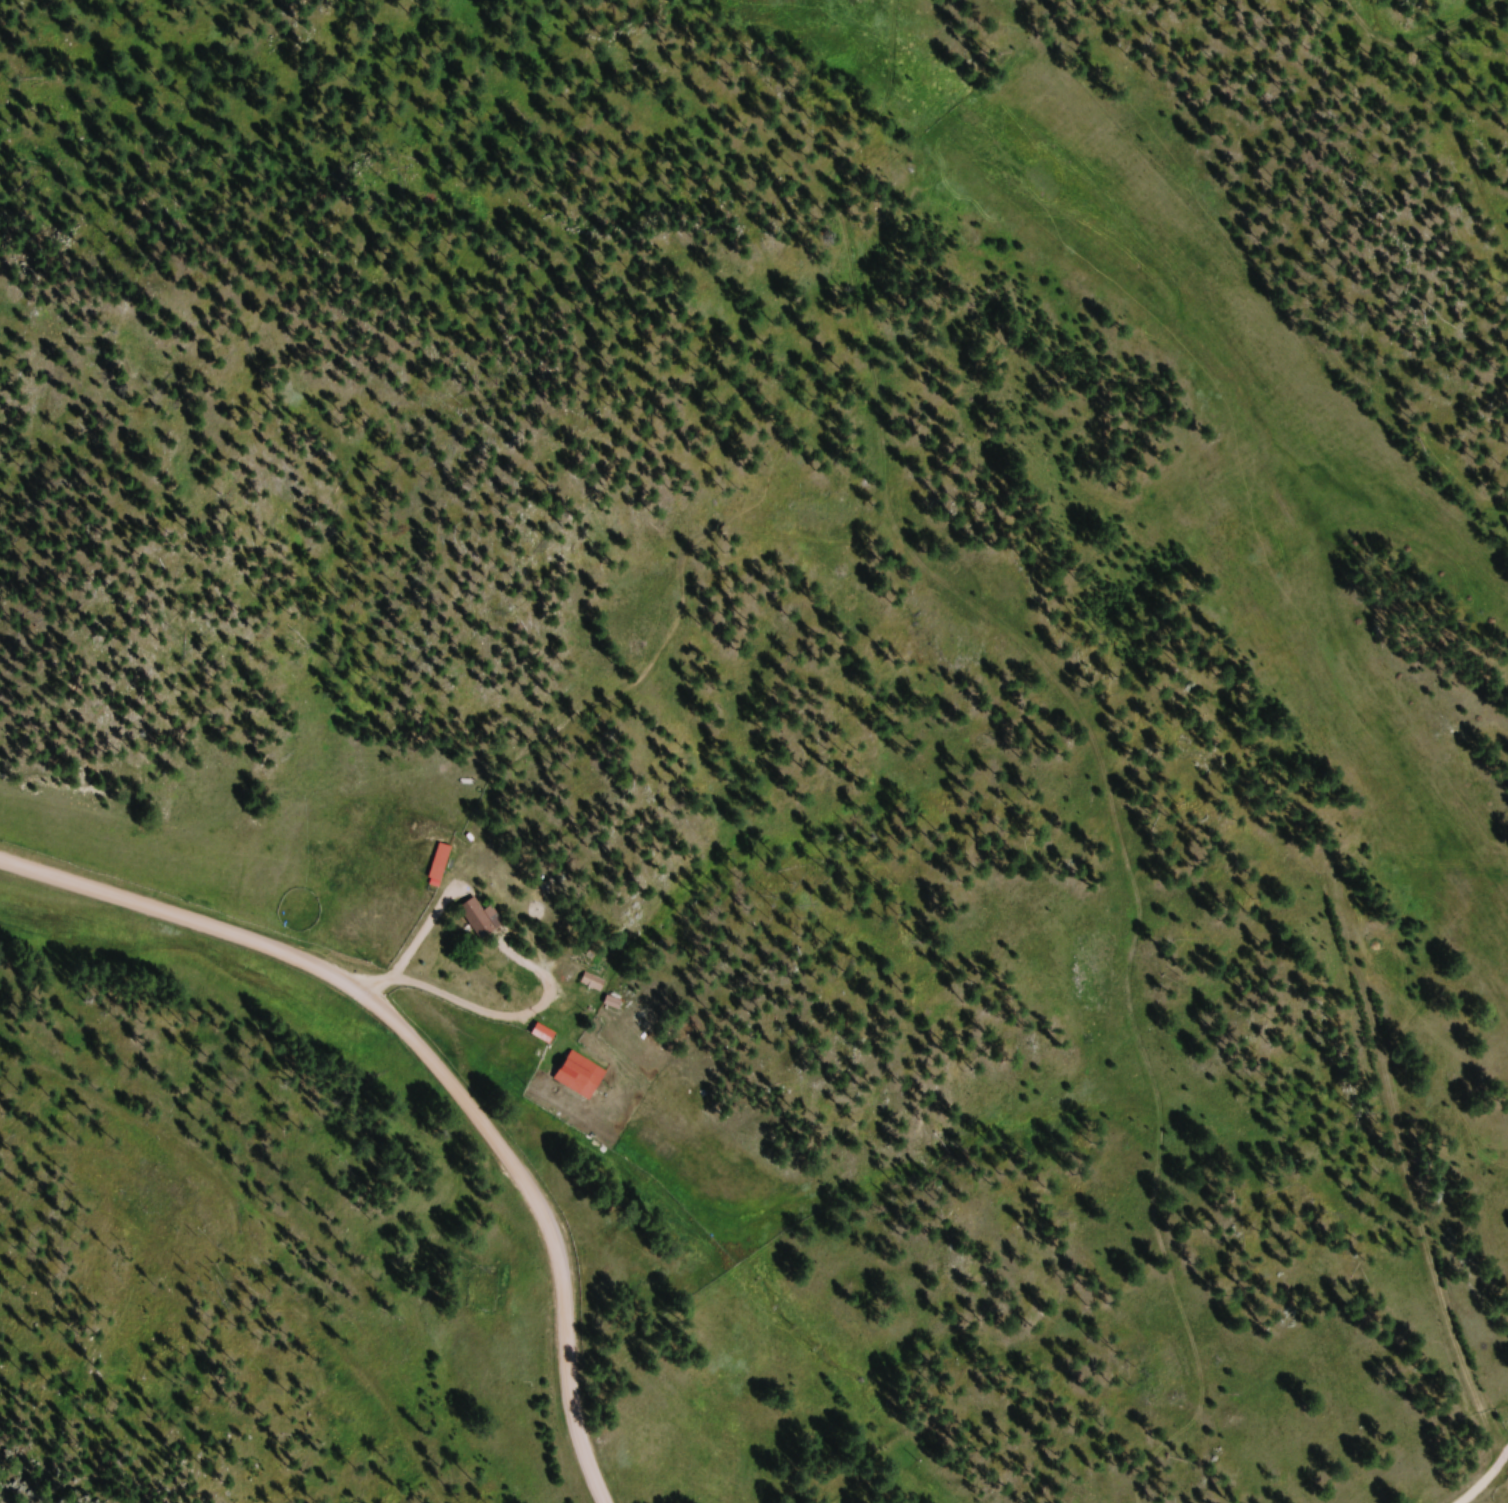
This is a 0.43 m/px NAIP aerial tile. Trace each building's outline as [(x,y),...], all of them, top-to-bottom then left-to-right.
[(443,890),(455,849),(443,845),(431,886),(443,890)] [(505,928),(498,918),(493,921),(478,898),(462,909),(484,942),(505,928)] [(560,1033),(542,1025),(536,1038),(554,1046),(560,1033)] [(593,1103),(610,1075),(573,1053),(556,1081),(593,1103)]
